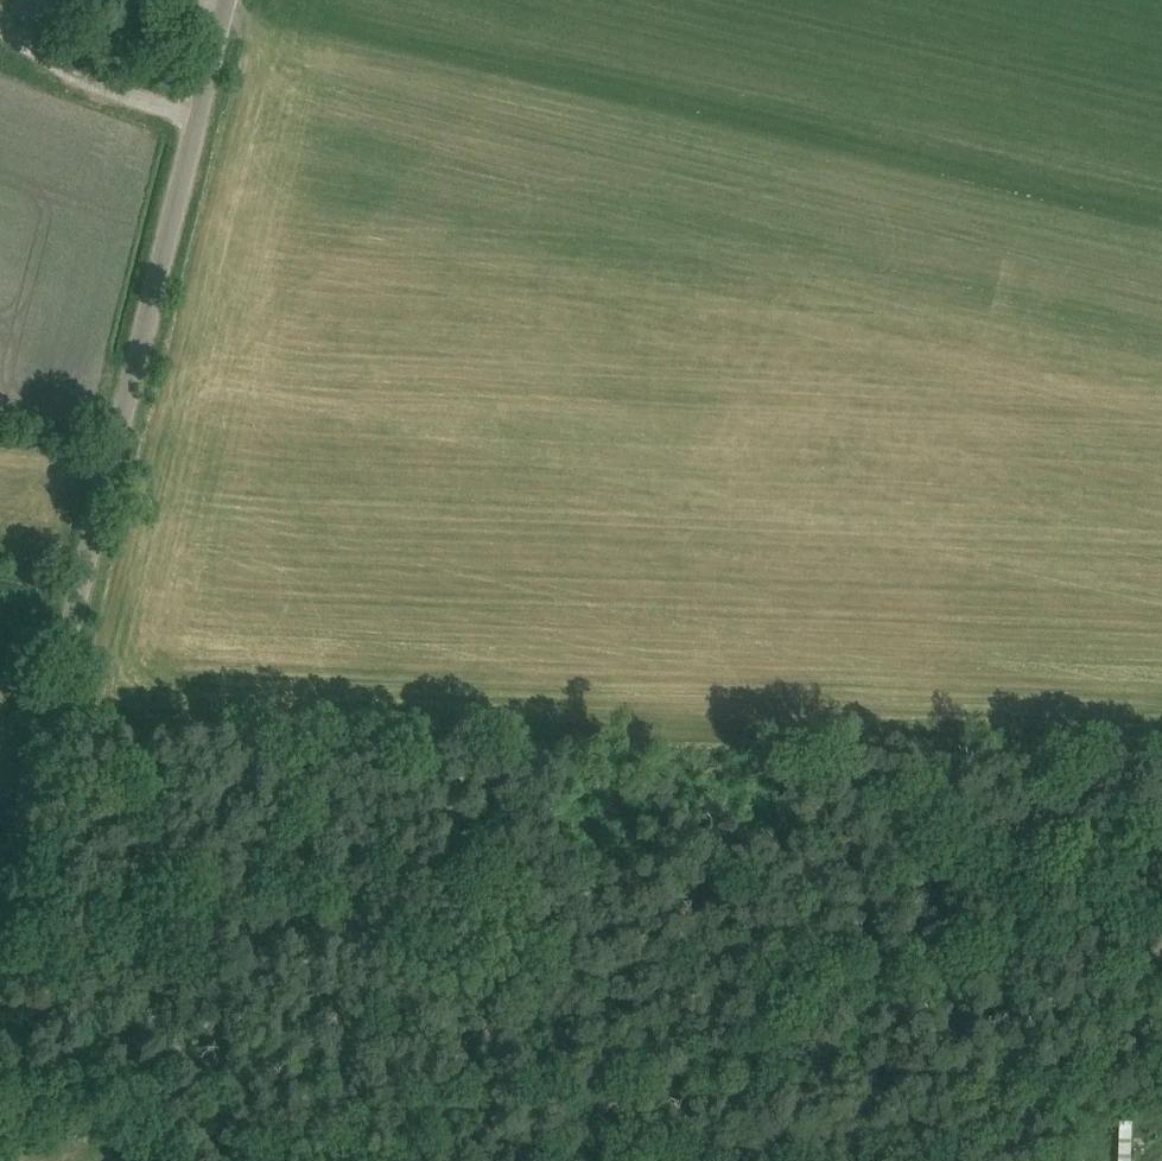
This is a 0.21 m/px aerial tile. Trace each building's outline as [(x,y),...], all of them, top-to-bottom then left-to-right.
[(14,8),(51,17),(55,0),(16,0),(14,8)] [(209,753),(174,744),(170,762),(205,769),(209,753)] [(1142,1123),(1126,1123),(1125,1160),(1141,1160),(1142,1123)] [(156,1126),(133,1127),(132,1136),(156,1136),(156,1126)]
